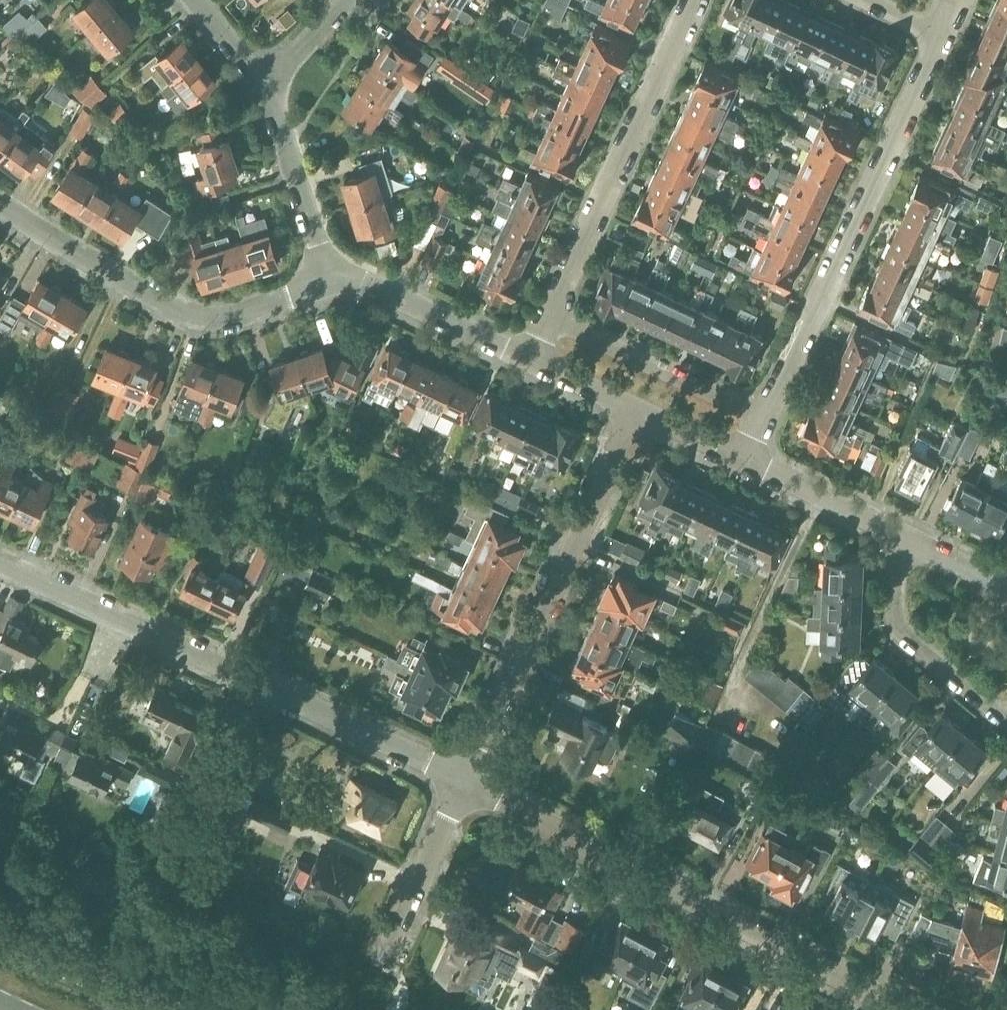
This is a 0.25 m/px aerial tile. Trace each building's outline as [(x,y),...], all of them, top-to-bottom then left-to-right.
[(117,11),(107,0),(90,0),(77,12),(84,20),(81,23),(88,31),(91,28),(92,30),(94,31),(117,11)] [(409,26),(428,38),(438,23),(437,22),(444,11),(454,18),(457,15),(468,22),(472,15),(461,8),(462,7),(451,0),(414,0),(412,4),(413,4),(412,6),(419,11),(409,26)] [(548,0),(546,0),(541,10),(561,19),(566,8),(548,0)] [(585,5),(632,26),(636,17),(639,18),(645,5),(634,0),(607,0),(605,3),(599,0),(587,0),(585,5)] [(726,11),(729,12),(727,14),(741,21),(734,36),(742,41),(761,0),(734,0),(733,1),(731,0),(726,11)] [(736,54),(746,58),(752,45),(751,44),(759,28),(772,34),(787,1),(785,0),(761,0),(742,41),(736,54)] [(772,34),(765,49),(779,55),(778,57),(786,61),(808,14),(799,10),(800,7),(787,1),(772,34)] [(989,25),(1006,33),(1006,7),(997,2),(990,16),(993,18),(989,25)] [(1,25),(13,39),(37,18),(32,13),(27,17),(20,9),(1,25)] [(94,31),(92,30),(83,38),(90,46),(100,38),(111,51),(133,31),(117,11),(94,31)] [(808,14),(786,61),(794,65),(797,58),(811,64),(831,21),(818,15),(817,18),(808,14)] [(525,33),(531,21),(520,16),(514,28),(525,33)] [(26,46),(48,27),(39,17),(18,36),(26,46)] [(577,20),(573,30),(588,37),(582,50),(617,66),(617,67),(620,68),(627,54),(631,45),(625,42),(577,20)] [(831,21),(811,64),(824,70),(821,77),(829,81),(851,34),(842,30),(844,27),(831,21)] [(976,46),(1006,60),(1006,33),(989,25),(986,33),(983,32),(976,46)] [(851,34),(829,81),(838,85),(845,69),(858,75),(874,42),(874,41),(861,35),(860,38),(851,34)] [(389,40),(374,63),(400,79),(407,84),(411,87),(432,54),(407,38),(400,48),(389,40)] [(175,79),(199,60),(182,40),(160,58),(156,53),(137,69),(145,80),(152,74),(163,87),(161,88),(162,90),(175,79)] [(858,75),(848,97),(858,102),(864,89),(877,95),(882,83),(885,84),(890,74),(887,73),(891,64),(894,65),(898,55),(896,54),(897,51),(883,44),(875,40),(874,40),(874,41),(874,42),(858,75)] [(540,47),(527,41),(523,50),(536,56),(540,47)] [(969,70),(974,72),(1006,87),(1006,60),(976,46),(970,60),(972,62),(969,70)] [(561,57),(557,65),(604,87),(608,78),(611,79),(617,67),(617,66),(582,50),(576,63),(561,57)] [(439,67),(444,71),(454,77),(452,80),(485,101),(494,88),(446,56),(439,67)] [(734,59),(728,56),(724,64),(730,67),(734,59)] [(42,73),(47,66),(37,58),(32,65),(42,73)] [(175,79),(162,90),(170,100),(179,91),(185,99),(189,96),(191,100),(215,80),(199,60),(175,79)] [(479,72),(491,80),(497,70),(486,62),(479,72)] [(701,71),(694,85),(696,86),(696,85),(730,101),(736,88),(736,87),(752,95),(757,86),(709,64),(705,62),(701,71)] [(407,84),(400,79),(374,63),(360,85),(385,102),(393,106),(402,93),(407,84)] [(53,69),(72,90),(83,99),(100,84),(91,74),(79,84),(72,75),(70,77),(59,65),(53,69)] [(557,65),(553,73),(569,81),(563,94),(597,110),(603,97),(600,95),(604,87),(557,65)] [(961,93),(994,108),(1000,94),(1006,97),(1006,87),(974,72),(971,78),(966,76),(965,77),(968,78),(961,93)] [(778,78),(772,75),(767,85),(773,88),(778,78)] [(56,81),(46,94),(56,100),(64,89),(56,81)] [(83,99),(91,107),(107,93),(100,84),(83,99)] [(411,87),(407,84),(402,93),(412,100),(418,91),(411,87)] [(370,124),(385,102),(360,85),(345,108),(370,124)] [(693,99),(689,108),(736,130),(740,122),(723,115),(730,101),(696,85),(696,86),(690,98),(693,99)] [(757,86),(752,95),(757,97),(761,88),(757,86)] [(957,108),(954,116),(1001,138),(1005,130),(988,122),(994,108),(961,93),(955,107),(957,108)] [(541,100),(537,108),(584,130),(588,121),(591,123),(597,110),(563,94),(557,108),(541,100)] [(812,95),(808,103),(817,107),(821,99),(812,95)] [(834,102),(829,113),(840,118),(844,107),(834,102)] [(0,111),(0,156),(1,157),(26,122),(32,114),(24,109),(18,117),(3,106),(0,111)] [(533,106),(529,114),(534,116),(534,117),(549,124),(543,138),(577,153),(583,140),(580,139),(584,130),(537,108),(533,106)] [(388,115),(399,121),(403,113),(393,107),(388,115)] [(840,118),(848,122),(853,111),(844,107),(840,118)] [(70,131),(82,138),(96,115),(84,108),(70,131)] [(681,116),(675,129),(709,145),(715,132),(732,140),(736,130),(689,108),(684,118),(681,116)] [(807,110),(803,118),(819,126),(814,139),(813,140),(844,154),(844,155),(848,156),(855,142),(859,133),(855,131),(807,110)] [(948,122),(941,137),(973,152),(973,153),(980,156),(986,142),(997,147),(1001,138),(954,116),(950,124),(948,122)] [(188,129),(178,117),(157,136),(167,147),(188,129)] [(482,138),(481,140),(490,144),(501,120),(494,117),(488,129),(486,129),(482,138)] [(1,157),(0,158),(0,162),(10,169),(13,165),(23,173),(31,162),(40,169),(55,148),(54,147),(56,143),(26,122),(1,157)] [(102,134),(110,141),(117,133),(109,126),(102,134)] [(205,177),(197,180),(201,192),(236,180),(232,169),(236,168),(235,164),(236,163),(232,151),(231,151),(227,139),(223,141),(219,128),(202,134),(206,146),(201,148),(206,164),(201,165),(205,177)] [(672,143),(668,153),(723,178),(727,170),(703,159),(709,145),(675,129),(669,142),(672,143)] [(790,129),(786,137),(794,140),(793,141),(809,148),(809,149),(803,162),(837,177),(843,164),(840,163),(844,155),(844,154),(813,140),(814,139),(790,129)] [(460,149),(468,153),(474,141),(466,137),(460,149)] [(937,153),(933,161),(967,176),(964,182),(978,188),(985,173),(967,166),(973,153),(973,152),(941,137),(934,151),(937,153)] [(521,143),(517,153),(564,174),(570,177),(574,168),(580,154),(577,153),(543,138),(537,151),(521,143)] [(78,208),(95,181),(82,173),(94,154),(82,147),(54,193),(78,208)] [(661,160),(655,173),(698,193),(704,180),(719,187),(723,178),(668,153),(664,162),(661,160)] [(344,180),(353,206),(382,197),(392,193),(394,192),(383,157),(360,164),(363,174),(344,180)] [(470,162),(466,171),(477,176),(481,166),(470,162)] [(773,164),(769,173),(777,176),(824,198),(828,189),(831,190),(837,177),(803,162),(797,175),(773,164)] [(115,181),(124,187),(130,176),(121,171),(115,181)] [(504,178),(500,185),(548,207),(552,200),(555,201),(560,189),(557,187),(559,185),(528,171),(522,186),(504,178)] [(648,196),(648,197),(678,211),(678,212),(694,219),(699,210),(697,210),(703,196),(698,193),(655,173),(649,186),(652,188),(648,196)] [(773,185),(777,176),(769,173),(765,182),(773,185)] [(917,182),(909,197),(912,199),(913,198),(945,213),(951,200),(969,208),(973,199),(926,177),(920,174),(917,182)] [(777,176),(773,185),(789,193),(783,206),(816,222),(822,209),(820,207),(824,198),(777,176)] [(463,179),(457,192),(467,196),(473,183),(463,179)] [(95,181),(78,208),(79,208),(78,213),(87,218),(91,215),(101,222),(118,195),(95,181)] [(438,221),(442,211),(446,203),(445,202),(451,189),(440,184),(426,216),(438,221)] [(499,197),(493,209),(508,216),(508,215),(541,231),(548,216),(545,215),(548,207),(500,185),(495,195),(499,197)] [(204,202),(205,203),(209,214),(234,206),(229,193),(204,202)] [(392,193),(382,197),(353,206),(361,232),(374,227),(378,240),(396,235),(392,222),(392,221),(390,222),(386,209),(396,205),(392,193)] [(195,194),(175,200),(178,209),(198,203),(195,194)] [(637,208),(633,217),(637,219),(689,244),(693,237),(688,235),(689,232),(672,225),(678,212),(678,211),(648,197),(648,196),(644,194),(637,208)] [(118,195),(101,222),(125,236),(135,221),(160,237),(173,212),(147,196),(140,208),(118,195)] [(981,195),(977,203),(989,209),(993,200),(981,195)] [(909,214),(905,222),(953,244),(957,235),(951,232),(957,219),(945,213),(913,198),(912,199),(906,213),(909,214)] [(442,211),(451,216),(453,216),(457,207),(446,203),(442,211)] [(749,207),(745,215),(803,242),(808,233),(810,235),(816,222),(783,206),(782,207),(775,204),(769,216),(749,207)] [(241,205),(233,208),(236,216),(244,214),(241,205)] [(447,225),(451,216),(442,211),(438,221),(447,225)] [(484,221),(480,229),(528,251),(531,244),(534,245),(541,231),(508,215),(508,216),(502,228),(484,220),(484,221)] [(745,215),(741,224),(768,237),(768,238),(762,250),(796,266),(796,265),(802,253),(799,252),(803,242),(745,215)] [(899,228),(892,242),(936,263),(942,250),(949,253),(953,244),(905,222),(902,229),(899,228)] [(480,229),(476,238),(494,246),(488,260),(520,275),(520,274),(527,260),(524,259),(528,251),(480,229)] [(229,278),(220,249),(205,253),(198,231),(175,239),(183,266),(196,262),(204,286),(211,284),(213,286),(222,283),(223,280),(229,278)] [(244,241),(254,270),(260,268),(262,271),(272,267),(272,264),(278,262),(269,233),(244,241)] [(459,247),(435,235),(423,260),(437,266),(445,249),(455,254),(459,247)] [(220,249),(229,278),(254,270),(244,241),(220,249)] [(888,258),(885,266),(932,287),(936,279),(930,276),(936,263),(892,242),(885,257),(888,258)] [(981,257),(993,262),(999,249),(987,244),(981,257)] [(740,257),(736,265),(783,287),(787,289),(791,280),(797,266),(796,265),(796,266),(762,250),(755,247),(749,260),(740,256),(740,257)] [(597,288),(592,299),(595,300),(594,302),(608,309),(611,303),(619,306),(617,310),(618,311),(618,310),(618,309),(633,276),(640,260),(644,252),(636,248),(630,262),(615,256),(610,268),(607,267),(603,277),(605,278),(600,289),(597,288)] [(733,254),(729,262),(736,265),(740,257),(733,254)] [(709,259),(703,271),(713,276),(718,264),(709,259)] [(475,270),(471,279),(477,282),(475,288),(484,292),(485,289),(500,296),(502,294),(513,299),(523,276),(520,274),(520,275),(488,260),(481,273),(475,270)] [(633,276),(618,309),(618,310),(631,315),(632,313),(641,317),(663,270),(654,266),(646,282),(633,276)] [(872,286),(872,287),(904,302),(911,288),(928,296),(932,287),(885,266),(881,273),(878,272),(872,286)] [(994,287),(1000,271),(987,266),(981,281),(994,287)] [(1006,285),(1006,270),(1002,269),(998,283),(1006,285)] [(663,270),(641,317),(650,321),(648,324),(661,330),(677,296),(663,290),(671,273),(663,270)] [(18,317),(41,330),(46,321),(62,293),(60,292),(60,288),(54,284),(49,286),(39,280),(18,317)] [(754,280),(750,281),(748,285),(749,290),(753,292),(758,291),(760,286),(759,282),(754,280)] [(710,283),(707,289),(714,293),(717,286),(710,283)] [(869,285),(862,300),(868,303),(864,310),(911,332),(916,323),(905,318),(911,305),(904,302),(872,287),(872,286),(869,285)] [(993,289),(982,285),(977,299),(988,303),(993,289)] [(677,296),(661,330),(674,336),(676,333),(684,337),(706,290),(698,286),(690,302),(677,296)] [(706,290),(684,337),(693,341),(692,344),(705,350),(720,316),(707,310),(715,294),(706,290)] [(775,290),(770,302),(783,308),(788,296),(775,290)] [(86,307),(62,293),(46,321),(41,330),(35,340),(45,346),(56,327),(70,334),(72,332),(75,332),(78,325),(77,323),(86,307)] [(720,316),(705,350),(718,356),(719,353),(728,357),(750,310),(741,306),(734,322),(720,316)] [(728,357),(725,363),(726,363),(733,367),(747,373),(759,349),(761,350),(766,340),(764,339),(765,337),(750,330),(758,314),(750,310),(728,357)] [(2,327),(10,332),(17,320),(4,312),(0,319),(0,331),(2,327)] [(858,325),(847,349),(877,362),(878,362),(881,354),(883,355),(892,354),(912,363),(919,348),(884,332),(882,337),(858,325)] [(369,362),(377,346),(362,339),(354,356),(369,362)] [(94,378),(119,388),(132,356),(129,355),(128,351),(121,349),(116,350),(106,346),(94,378)] [(300,355),(298,356),(309,387),(322,383),(351,396),(361,373),(341,364),(343,360),(336,356),(327,360),(322,348),(311,352),(306,350),(301,352),(300,355)] [(398,387),(411,358),(388,348),(375,376),(374,376),(371,383),(369,382),(363,396),(372,400),(377,389),(393,397),(398,387)] [(877,362),(847,349),(837,371),(884,393),(888,385),(888,384),(871,376),(878,362),(877,362)] [(119,388),(110,411),(120,416),(129,392),(154,401),(163,379),(153,375),(156,366),(132,356),(119,388)] [(313,399),(309,387),(298,356),(272,365),(280,387),(272,389),(275,398),(265,420),(276,425),(284,408),(288,410),(291,405),(313,399)] [(173,408),(199,419),(207,399),(219,368),(215,366),(214,362),(208,360),(205,363),(192,358),(173,408)] [(411,358),(398,387),(420,397),(434,369),(411,358)] [(938,360),(934,370),(950,378),(957,365),(938,360)] [(207,399),(199,419),(212,424),(219,404),(231,408),(232,406),(240,409),(245,396),(237,394),(243,377),(219,368),(207,399)] [(429,402),(443,408),(457,379),(434,369),(420,397),(416,406),(409,422),(418,425),(421,427),(427,414),(424,413),(429,402)] [(837,371),(827,393),(856,407),(862,394),(880,402),(884,393),(837,371)] [(986,371),(981,389),(1006,395),(1006,376),(986,371)] [(457,379),(443,408),(458,415),(449,433),(451,434),(444,448),(455,453),(471,419),(467,417),(480,390),(457,379)] [(888,385),(884,393),(892,397),(895,389),(888,385)] [(868,426),(851,418),(856,407),(827,393),(817,415),(863,437),(868,426)] [(481,448),(489,451),(510,405),(488,395),(474,426),(488,432),(481,448)] [(407,427),(409,422),(416,406),(407,402),(400,417),(406,420),(403,425),(407,427)] [(519,447),(534,416),(510,405),(489,451),(498,455),(505,440),(519,447)] [(863,437),(817,415),(814,422),(808,419),(801,433),(848,455),(854,441),(860,444),(863,437)] [(533,472),(555,425),(534,416),(519,447),(514,457),(526,463),(524,468),(533,472)] [(362,424),(351,420),(347,429),(358,433),(362,424)] [(939,460),(942,454),(953,460),(968,428),(954,421),(940,446),(917,435),(912,446),(911,445),(898,471),(900,473),(895,483),(913,493),(915,490),(922,494),(939,460)] [(564,430),(555,425),(533,472),(541,475),(548,459),(567,468),(583,433),(568,427),(567,431),(564,430)] [(971,427),(958,453),(970,458),(984,430),(971,427)] [(113,451),(135,459),(140,446),(118,437),(113,451)] [(149,471),(160,443),(146,438),(135,465),(149,471)] [(79,465),(88,445),(74,439),(65,459),(79,465)] [(875,453),(869,468),(881,473),(890,451),(872,443),(869,451),(875,453)] [(408,454),(405,460),(415,465),(419,456),(413,453),(408,454)] [(988,489),(993,479),(999,466),(988,460),(977,483),(963,476),(946,508),(972,522),(988,489)] [(24,480),(11,474),(15,466),(5,462),(0,472),(0,505),(11,511),(25,480),(24,480)] [(116,483),(137,493),(147,471),(126,462),(116,483)] [(449,465),(445,476),(454,480),(459,469),(449,465)] [(31,466),(24,480),(25,480),(11,511),(34,521),(52,484),(31,466)] [(650,526),(657,529),(679,482),(681,478),(658,468),(642,503),(638,513),(652,519),(649,526),(650,526)] [(147,471),(137,493),(138,493),(136,497),(151,504),(156,492),(168,498),(175,483),(174,483),(163,478),(148,471),(147,472),(147,471)] [(993,479),(988,489),(972,522),(996,534),(1006,513),(1006,485),(993,479)] [(657,529),(666,533),(668,528),(669,528),(682,534),(687,523),(686,523),(701,492),(679,482),(657,529)] [(70,538),(93,549),(108,516),(92,509),(97,498),(84,492),(71,521),(76,524),(70,538)] [(692,546),(701,550),(723,502),(701,492),(686,523),(687,523),(700,530),(692,546)] [(512,558),(511,560),(515,562),(527,535),(505,525),(510,513),(472,495),(465,511),(476,516),(466,537),(475,541),(476,541),(512,558)] [(516,507),(536,516),(540,505),(521,496),(516,507)] [(417,514),(421,506),(408,500),(404,508),(417,514)] [(723,502),(701,550),(709,554),(717,538),(730,544),(745,512),(723,502)] [(736,566),(744,570),(766,523),(745,512),(730,544),(743,550),(736,566)] [(122,563),(149,575),(155,564),(166,569),(182,536),(143,517),(122,563)] [(232,528),(241,532),(246,521),(237,517),(232,528)] [(248,536),(253,524),(246,521),(241,532),(248,536)] [(789,533),(766,523),(744,570),(753,574),(760,558),(775,564),(789,533)] [(447,538),(460,544),(464,536),(451,530),(447,538)] [(466,564),(501,581),(511,560),(512,558),(476,541),(475,541),(466,564)] [(219,579),(209,602),(222,609),(221,612),(230,615),(231,613),(234,615),(240,602),(243,602),(252,584),(260,588),(264,580),(278,550),(260,542),(246,572),(247,572),(244,579),(236,576),(232,585),(219,579)] [(627,542),(621,554),(641,564),(647,551),(627,542)] [(826,559),(825,587),(862,588),(863,561),(845,560),(845,546),(827,546),(826,559)] [(440,553),(436,561),(449,568),(453,559),(440,553)] [(209,602),(219,579),(199,569),(203,560),(194,556),(187,571),(190,571),(181,589),(185,591),(183,594),(191,598),(193,595),(209,602)] [(295,561),(284,556),(279,567),(290,571),(295,561)] [(455,587),(491,604),(501,581),(466,564),(465,565),(461,573),(455,587)] [(663,575),(678,582),(683,571),(667,564),(663,575)] [(306,586),(328,595),(335,580),(313,570),(306,586)] [(691,574),(685,587),(684,589),(694,593),(700,578),(691,574)] [(423,583),(436,589),(440,581),(427,575),(423,583)] [(606,602),(638,618),(642,619),(654,594),(614,575),(602,601),(606,602)] [(789,575),(784,586),(799,586),(799,576),(789,575)] [(782,595),(798,596),(799,586),(784,586),(782,590),(782,595)] [(491,604),(455,587),(451,596),(438,590),(430,607),(479,629),(491,604)] [(714,603),(724,608),(732,592),(721,587),(714,603)] [(825,587),(815,587),(814,614),(823,615),(860,616),(862,588),(825,587)] [(0,620),(0,627),(3,628),(0,634),(0,652),(14,658),(15,656),(31,663),(42,638),(27,632),(30,626),(15,619),(24,601),(12,595),(0,620)] [(660,607),(674,613),(678,604),(664,598),(660,607)] [(628,640),(632,641),(642,619),(638,618),(606,602),(595,625),(628,640)] [(282,606),(272,627),(284,632),(295,610),(282,606)] [(745,623),(723,613),(718,624),(740,634),(745,623)] [(823,615),(814,614),(809,614),(809,615),(808,615),(807,628),(823,628),(822,643),(823,643),(823,655),(841,655),(841,644),(859,645),(860,616),(823,615)] [(595,625),(585,647),(617,662),(624,666),(633,670),(635,671),(642,656),(654,662),(658,653),(632,641),(628,640),(595,625)] [(415,666),(414,668),(449,683),(448,684),(451,686),(457,688),(458,685),(462,684),(465,677),(464,672),(468,662),(457,657),(457,655),(442,648),(441,649),(415,637),(411,646),(421,651),(420,653),(415,651),(410,663),(415,666)] [(573,672),(623,694),(633,670),(624,666),(617,662),(585,647),(573,672)] [(720,678),(729,657),(711,649),(701,669),(720,678)] [(449,683),(414,668),(415,666),(388,654),(383,664),(397,671),(397,672),(404,676),(398,688),(404,690),(404,691),(411,694),(407,701),(423,708),(426,701),(442,708),(446,707),(449,699),(447,695),(451,686),(448,684),(449,683)] [(859,709),(860,718),(873,703),(897,675),(875,658),(872,662),(861,654),(851,661),(818,700),(804,688),(787,710),(807,727),(812,725),(824,710),(825,706),(836,705),(841,700),(848,700),(859,709)] [(171,669),(159,663),(147,690),(152,692),(145,709),(146,710),(142,720),(160,729),(163,724),(177,730),(167,753),(186,762),(201,730),(196,728),(203,713),(175,700),(178,694),(163,687),(171,669)] [(758,687),(772,698),(786,680),(773,669),(758,687)] [(897,675),(873,703),(860,718),(872,727),(880,717),(900,734),(916,716),(906,708),(918,693),(897,675)] [(790,676),(786,680),(772,698),(787,710),(804,688),(790,676)] [(711,688),(705,703),(712,706),(719,691),(711,688)] [(619,701),(616,708),(628,713),(631,706),(619,701)] [(562,741),(564,742),(573,746),(567,758),(589,768),(597,751),(609,757),(618,738),(606,732),(608,728),(556,703),(547,723),(566,732),(562,741)] [(704,723),(677,711),(661,731),(693,745),(704,723)] [(66,734),(55,729),(50,739),(42,735),(42,734),(24,726),(26,720),(12,713),(0,738),(0,744),(1,744),(1,748),(9,752),(12,749),(29,757),(20,774),(36,781),(46,760),(43,758),(46,752),(56,757),(66,734)] [(943,713),(930,730),(922,723),(902,747),(911,755),(914,751),(936,769),(943,760),(966,732),(943,713)] [(739,739),(722,730),(710,753),(727,762),(739,739)] [(239,744),(248,748),(254,737),(244,732),(239,744)] [(966,732),(943,760),(964,777),(987,749),(966,732)] [(66,734),(56,757),(66,761),(66,760),(76,764),(70,777),(89,786),(89,789),(96,793),(99,791),(103,792),(110,778),(127,786),(135,770),(101,754),(98,761),(81,753),(72,749),(77,739),(66,734)] [(669,747),(685,754),(689,745),(674,737),(669,747)] [(739,739),(727,762),(744,770),(756,748),(739,739)] [(774,757),(756,748),(744,770),(763,779),(774,757)] [(858,770),(869,779),(887,757),(877,748),(858,770)] [(224,766),(234,771),(242,754),(232,749),(224,766)] [(142,760),(138,771),(166,783),(172,770),(143,757),(142,760)] [(783,762),(774,757),(763,779),(772,784),(783,762)] [(896,764),(887,757),(869,779),(878,786),(896,764)] [(257,778),(239,769),(232,784),(250,792),(257,778)] [(357,799),(348,818),(361,823),(362,820),(381,829),(395,800),(352,780),(346,793),(357,799)] [(735,824),(716,814),(725,797),(703,786),(684,824),(722,844),(728,832),(730,834),(735,824)] [(1006,825),(1006,808),(996,805),(991,821),(1004,824),(1004,825),(1006,825)] [(812,807),(808,815),(819,820),(823,812),(812,807)] [(918,837),(929,846),(947,824),(936,815),(918,837)] [(997,851),(1006,854),(1006,825),(1004,825),(1004,824),(991,821),(987,836),(1000,840),(997,851)] [(775,882),(793,847),(798,837),(772,824),(750,866),(762,872),(761,875),(773,881),(775,882)] [(956,831),(947,824),(929,846),(938,853),(956,831)] [(869,836),(863,847),(874,852),(879,841),(869,836)] [(938,853),(929,846),(918,837),(910,846),(930,863),(938,853)] [(321,852),(314,867),(298,860),(286,886),(303,894),(306,886),(347,904),(362,871),(335,859),(338,853),(323,847),(321,852)] [(775,882),(773,881),(772,884),(798,897),(819,856),(808,851),(806,854),(793,847),(775,882)] [(1003,882),(1006,883),(1006,854),(997,851),(994,862),(984,856),(973,879),(986,883),(1003,891),(1004,890),(1001,889),(1003,882)] [(505,889),(528,901),(516,923),(555,943),(556,942),(574,951),(586,928),(565,917),(563,922),(552,916),(565,892),(552,886),(553,885),(540,878),(541,876),(519,864),(505,889)] [(858,921),(878,883),(841,864),(822,900),(830,903),(826,910),(842,919),(842,918),(846,921),(847,922),(848,924),(849,925),(852,926),(854,925),(855,925),(856,925),(858,921)] [(858,921),(856,925),(859,927),(859,928),(875,936),(878,929),(896,938),(914,902),(878,883),(858,921)] [(933,916),(929,925),(930,925),(937,929),(951,936),(997,948),(1004,924),(981,918),(983,908),(968,904),(962,925),(954,923),(954,922),(933,916)] [(911,933),(921,938),(932,917),(922,912),(911,933)] [(606,966),(621,974),(645,930),(620,917),(615,926),(609,928),(602,942),(605,944),(591,972),(600,977),(606,966)] [(951,936),(937,929),(930,925),(929,925),(923,942),(955,951),(949,973),(964,977),(967,967),(991,973),(997,948),(951,936)] [(483,943),(461,933),(456,944),(452,942),(438,973),(460,983),(466,971),(475,975),(476,974),(487,979),(497,955),(511,962),(509,964),(539,978),(539,980),(541,981),(543,983),(544,984),(545,987),(546,990),(546,992),(545,994),(548,996),(568,959),(562,955),(564,951),(535,937),(529,949),(519,944),(515,953),(514,952),(519,942),(518,941),(490,928),(484,939),(485,939),(483,943)] [(645,930),(621,974),(634,981),(627,994),(650,1006),(668,974),(660,969),(666,957),(664,951),(669,942),(645,930)] [(707,1008),(727,972),(701,958),(690,978),(691,979),(677,1007),(683,1009),(707,1009),(707,1008)] [(707,1008),(711,1009),(736,1009),(739,1004),(741,1005),(751,984),(727,972),(707,1008)] [(779,1001),(775,1009),(797,1009),(779,1001)]
